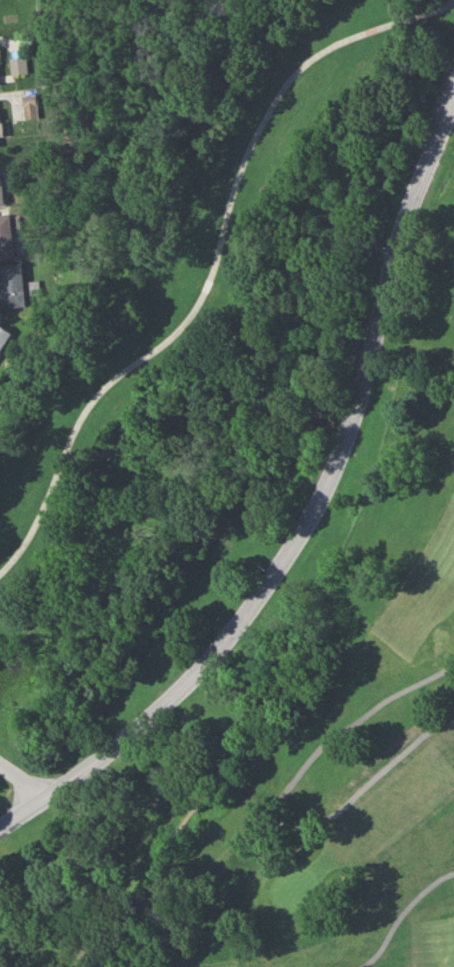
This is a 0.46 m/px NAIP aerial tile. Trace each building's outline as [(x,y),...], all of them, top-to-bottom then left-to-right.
[(28,72),(28,58),(13,58),(13,72),(28,72)] [(25,96),(25,119),(39,119),(39,96),(25,96)] [(9,206),(9,184),(3,184),(3,170),(0,170),(0,206),(9,206)] [(13,257),(12,216),(0,217),(0,257),(13,257)] [(26,306),(23,263),(0,264),(0,308),(26,306)] [(12,332),(0,325),(0,350),(12,332)]
